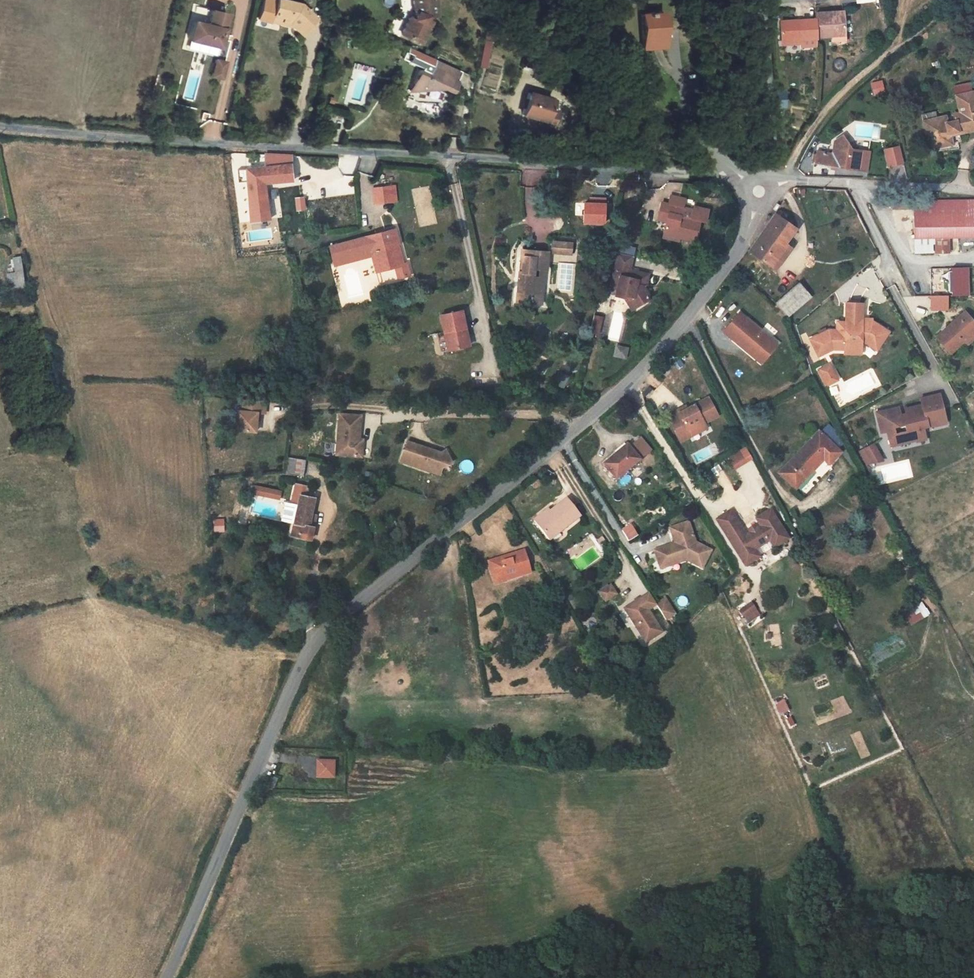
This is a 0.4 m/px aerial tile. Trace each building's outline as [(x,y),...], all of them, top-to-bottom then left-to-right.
[(267,0),(264,0),(259,20),(271,23),(271,21),(273,15),(282,17),(281,21),(289,23),(290,21),(294,25),(292,26),(292,27),(301,35),(308,27),(307,25),(313,18),(298,4),(282,0),(276,0),(275,2),(267,0)] [(413,11),(416,12),(413,19),(409,17),(401,35),(420,43),(430,22),(424,19),(425,17),(434,16),(433,0),(412,0),(413,11)] [(192,21),(188,40),(218,47),(227,13),(211,10),(207,24),(192,21)] [(844,11),(816,13),(816,19),(817,37),(834,36),(843,35),(845,35),(844,11)] [(663,13),(640,14),(642,48),(665,47),(663,13)] [(282,17),(273,15),(271,21),(292,26),(294,25),(290,21),(289,23),(281,21),(282,17)] [(781,21),(782,40),(801,39),(817,38),(817,37),(816,19),(781,21)] [(963,45),(973,44),(973,24),(960,27),(963,45)] [(486,25),(483,40),(493,42),(495,27),(486,25)] [(483,42),(479,66),(485,68),(489,42),(483,42)] [(420,70),(414,83),(421,87),(420,90),(443,88),(451,92),(456,82),(454,82),(459,71),(426,56),(425,59),(422,58),(418,68),(420,70)] [(226,62),(216,59),(211,76),(222,79),(226,62)] [(556,72),(550,81),(561,89),(567,81),(556,72)] [(922,114),(924,121),(930,149),(950,144),(948,134),(948,132),(958,130),(959,133),(973,130),(973,92),(957,96),(960,113),(953,114),(955,121),(947,122),(945,116),(937,118),(936,111),(922,114)] [(529,93),(523,115),(552,123),(555,110),(549,109),(551,99),(529,93)] [(835,140),(834,145),(845,138),(843,135),(835,140)] [(833,154),(816,151),(816,155),(813,154),(812,162),(815,162),(832,165),(836,166),(859,170),(862,150),(853,148),(845,138),(834,145),(833,154)] [(883,147),(886,166),(903,164),(900,145),(883,147)] [(265,167),(247,169),(248,182),(251,222),(270,220),(266,188),(288,186),(287,181),(294,181),(292,164),(292,155),(265,154),(265,167)] [(247,169),(237,170),(239,183),(248,182),(247,169)] [(395,186),(386,187),(388,202),(397,201),(395,186)] [(386,187),(373,189),(375,204),(388,202),(386,187)] [(304,197),(296,198),(297,211),(305,210),(304,197)] [(895,202),(895,207),(913,207),(915,238),(916,252),(933,252),(933,240),(933,237),(935,237),(935,240),(936,253),(949,252),(949,237),(973,236),(973,200),(895,202)] [(683,207),(662,202),(660,211),(669,213),(667,221),(664,232),(680,236),(679,238),(680,238),(696,242),(701,220),(681,216),(683,207)] [(775,213),(785,220),(789,215),(779,208),(775,213)] [(669,213),(660,211),(658,219),(667,221),(669,213)] [(772,267),(779,259),(775,256),(783,246),(796,228),(785,220),(775,213),(750,250),(772,267)] [(366,237),(330,247),(334,262),(370,252),(375,251),(380,271),(396,267),(407,264),(407,263),(402,265),(396,245),(399,244),(395,229),(366,237)] [(572,243),(552,242),(551,253),(571,254),(572,243)] [(779,259),(787,248),(783,246),(775,256),(779,259)] [(549,252),(524,250),(522,272),(519,272),(517,302),(531,303),(531,293),(538,294),(539,278),(534,277),(534,269),(545,270),(547,270),(549,252)] [(370,252),(334,262),(335,266),(372,256),(376,272),(380,271),(375,251),(370,252)] [(633,256),(619,253),(611,288),(617,289),(616,296),(625,298),(625,295),(634,297),(639,305),(647,300),(649,294),(646,289),(644,286),(645,282),(647,282),(649,274),(630,270),(633,256)] [(11,257),(12,272),(6,273),(7,290),(23,289),(21,256),(11,257)] [(407,264),(396,267),(399,278),(410,275),(407,264)] [(952,295),(969,295),(968,267),(952,267),(952,295)] [(375,273),(378,284),(395,279),(393,269),(375,273)] [(545,270),(534,269),(534,277),(539,278),(538,294),(531,293),(531,303),(542,304),(545,270)] [(777,302),(789,316),(811,296),(800,283),(777,302)] [(625,295),(625,298),(632,310),(639,305),(634,297),(625,295)] [(947,295),(929,296),(930,311),(948,310),(947,295)] [(863,304),(847,303),(846,323),(837,322),(837,330),(828,330),(817,336),(826,352),(835,347),(846,348),(846,344),(858,344),(862,342),(866,342),(877,350),(889,332),(872,322),(862,322),(863,304)] [(462,311),(441,315),(445,333),(448,332),(452,349),(470,346),(462,311)] [(777,344),(740,312),(724,331),(745,349),(747,347),(748,348),(749,352),(755,358),(762,349),(768,354),(777,344)] [(964,342),(973,332),(973,322),(965,312),(953,322),(955,325),(952,328),(949,325),(936,337),(951,353),(964,342)] [(594,315),(590,332),(598,334),(602,317),(594,315)] [(967,345),(973,339),(973,332),(964,342),(967,345)] [(817,336),(811,339),(820,356),(826,352),(817,336)] [(858,344),(846,344),(846,348),(846,353),(861,353),(862,344),(858,344)] [(615,345),(613,356),(626,358),(628,347),(615,345)] [(761,363),(768,354),(762,349),(755,358),(761,363)] [(838,380),(830,365),(821,369),(827,381),(829,384),(838,380)] [(341,376),(332,376),(332,386),(341,386),(341,376)] [(939,394),(920,398),(922,404),(905,408),(907,415),(901,417),(899,407),(885,410),(886,411),(886,413),(877,415),(881,432),(887,431),(891,446),(918,440),(917,434),(924,432),(923,427),(946,422),(939,394)] [(667,416),(681,442),(691,436),(689,431),(704,423),(718,416),(709,397),(687,409),(679,413),(678,410),(667,416)] [(266,402),(239,399),(236,429),(256,431),(257,419),(258,412),(261,412),(265,413),(266,402)] [(361,415),(340,413),(338,443),(343,443),(342,455),(362,456),(363,444),(359,443),(359,439),(361,415)] [(707,428),(704,423),(689,431),(691,436),(707,428)] [(820,432),(832,444),(838,438),(825,427),(820,432)] [(779,473),(795,488),(824,459),(829,464),(840,451),(832,444),(820,432),(818,431),(779,473)] [(926,438),(924,432),(917,434),(918,440),(919,440),(926,438)] [(641,460),(652,450),(640,436),(629,446),(641,460)] [(408,441),(401,461),(430,471),(432,467),(441,470),(442,467),(452,462),(446,449),(441,452),(435,450),(434,453),(431,451),(432,449),(408,441)] [(614,453),(616,455),(625,447),(624,444),(614,453)] [(872,445),(865,449),(871,461),(878,457),(872,445)] [(873,445),(872,445),(878,457),(871,461),(873,462),(882,461),(873,445)] [(616,480),(640,460),(627,446),(616,455),(604,465),(616,480)] [(727,458),(734,469),(747,462),(740,450),(727,458)] [(303,476),(306,460),(287,457),(285,473),(303,476)] [(308,486),(296,484),(291,504),(295,505),(298,506),(300,495),(306,496),(308,486)] [(251,495),(279,498),(281,489),(253,485),(251,495)] [(298,506),(294,523),(309,526),(312,514),(315,498),(306,496),(300,495),(298,506)] [(551,515),(538,525),(549,540),(580,516),(566,499),(549,513),(551,515)] [(534,521),(538,525),(551,515),(549,513),(548,510),(534,521)] [(731,511),(718,520),(747,565),(760,557),(755,549),(758,548),(755,542),(764,537),(767,542),(770,540),(775,547),(788,539),(770,510),(757,519),(761,526),(756,529),(751,533),(746,536),(731,511)] [(677,559),(679,563),(687,560),(702,568),(711,551),(696,543),(688,522),(670,529),(676,544),(655,551),(659,565),(677,559)] [(309,526),(294,523),(292,535),(311,539),(314,527),(309,526)] [(597,540),(600,544),(605,540),(602,536),(597,540)] [(755,542),(758,548),(767,542),(764,537),(755,542)] [(502,562),(490,566),(494,578),(505,574),(507,579),(530,572),(524,551),(501,558),(502,562)] [(661,569),(679,563),(677,559),(659,565),(661,569)] [(617,595),(611,586),(601,593),(606,601),(617,595)] [(657,605),(650,593),(625,609),(646,643),(662,632),(649,610),(657,605)] [(676,614),(666,599),(657,605),(667,620),(676,614)] [(903,612),(911,625),(929,615),(921,601),(903,612)] [(740,611),(745,618),(757,609),(752,603),(740,611)] [(782,700),(774,705),(780,715),(788,710),(782,700)] [(317,778),(334,778),(334,761),(318,761),(317,778)] [(268,786),(274,788),(278,779),(272,776),(268,786)]
